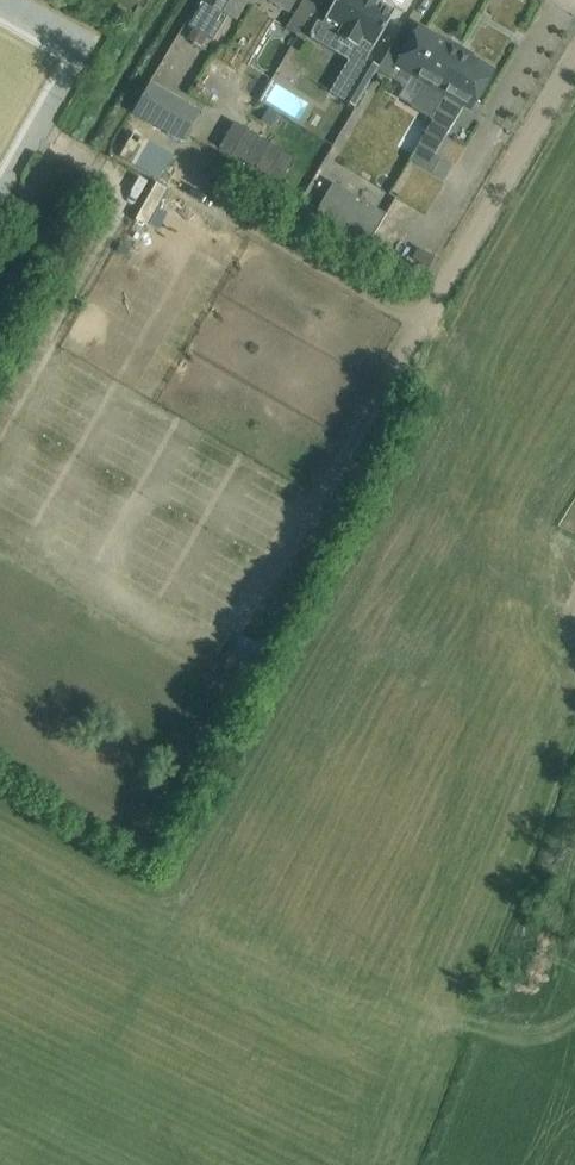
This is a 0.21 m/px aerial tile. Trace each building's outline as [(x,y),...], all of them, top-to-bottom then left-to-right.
[(190,27),(192,29),(198,33),(206,37),(213,41),(228,16),(223,13),(231,0),(206,0),(190,27)] [(287,27),(298,33),(316,3),(311,0),(303,0),(287,27)] [(313,12),(316,14),(321,5),(325,7),(329,0),(320,0),(318,2),(313,12)] [(356,48),(357,46),(365,51),(369,45),(374,48),(394,12),(378,2),(379,0),(335,0),(321,25),(338,35),(336,37),(356,48)] [(407,48),(396,66),(425,83),(412,107),(420,111),(431,118),(445,95),(470,110),(474,103),(481,92),(493,71),(456,49),(419,28),(407,48)] [(192,29),(187,39),(200,46),(206,37),(198,33),(192,29)] [(354,109),(379,67),(358,55),(335,95),(343,100),(342,101),(354,109)] [(150,82),(132,113),(183,142),(201,111),(150,82)] [(474,103),(470,110),(480,116),(484,109),(474,103)] [(431,118),(417,142),(436,152),(449,129),(433,120),(431,118)] [(234,122),(218,148),(279,185),(296,158),(234,122)] [(330,187),(312,218),(365,250),(383,218),(330,187)] [(416,249),(411,259),(428,269),(434,259),(416,249)] [(9,513),(13,505),(0,498),(0,508),(9,513)] [(149,531),(161,536),(170,513),(158,508),(149,531)]
